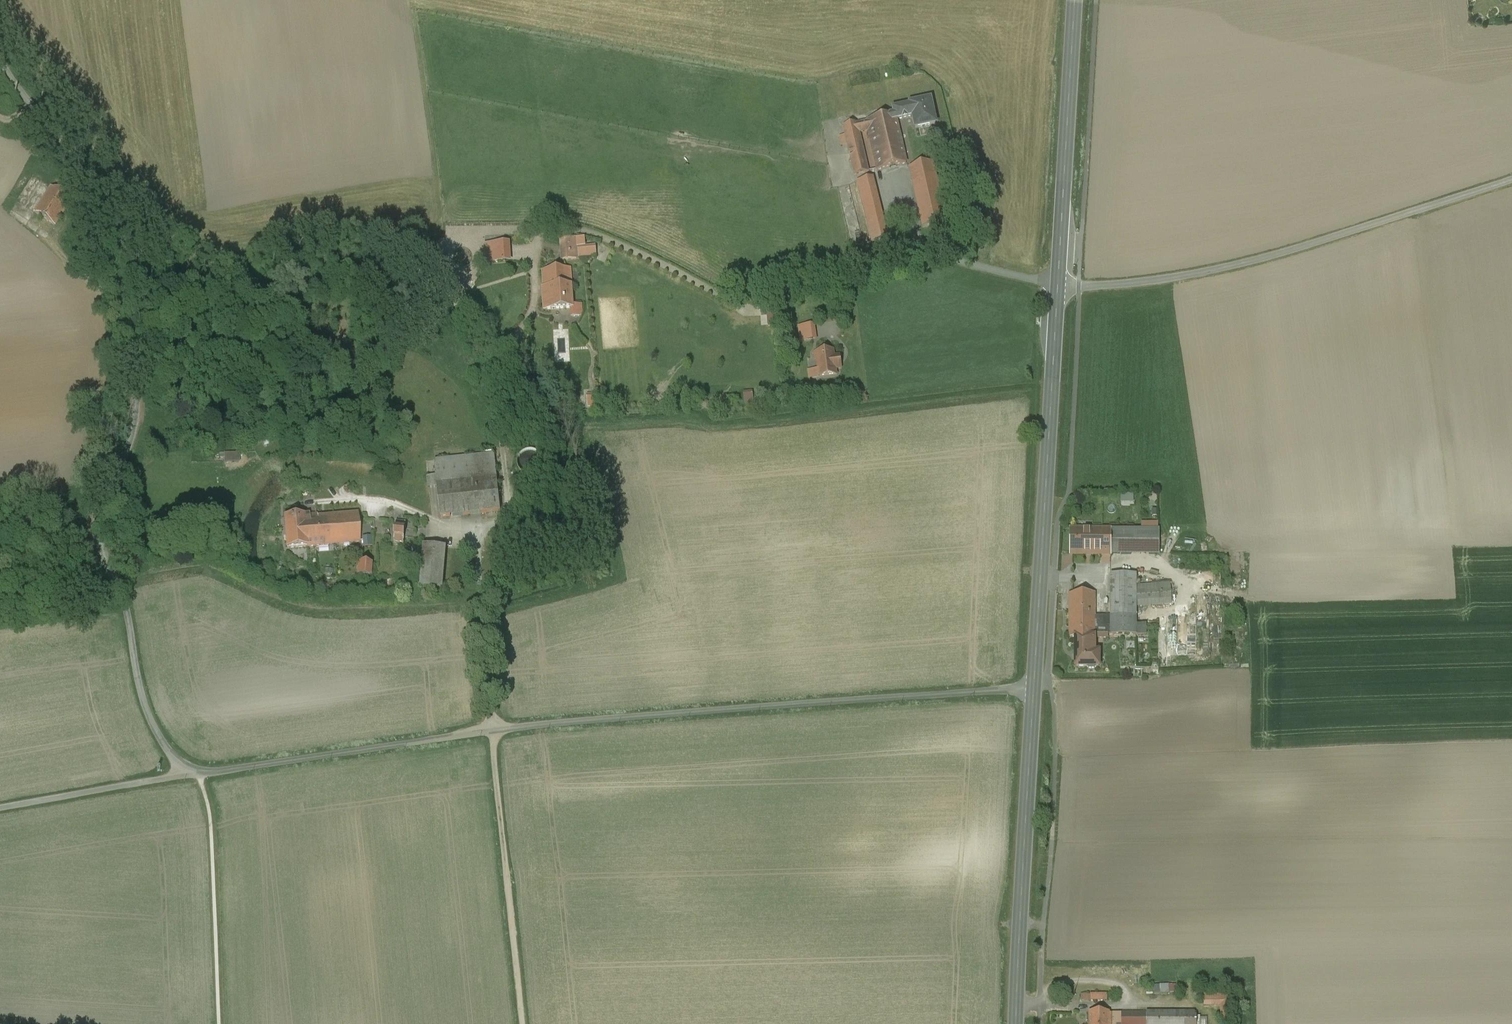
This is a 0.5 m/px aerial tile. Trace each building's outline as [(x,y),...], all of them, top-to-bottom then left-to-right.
[(930,100),(910,105),(911,106),(893,110),(895,116),(895,115),(896,120),(913,117),(916,128),(936,124),(930,100)] [(895,116),(866,122),(868,132),(877,171),(906,164),(896,120),(895,115),(895,116)] [(868,132),(866,122),(857,124),(859,134),(868,132)] [(857,124),(843,127),(855,176),(868,172),(859,134),(857,124)] [(933,164),(909,169),(923,228),(946,222),(933,164)] [(867,180),(856,183),(871,242),(882,240),(867,180)] [(71,201),(50,188),(34,213),(54,226),(71,201)] [(575,240),(562,241),(563,260),(576,259),(575,240)] [(504,244),(491,245),(493,263),(506,262),(504,244)] [(583,258),(601,257),(600,245),(582,246),(583,258)] [(571,269),(543,271),(544,287),(543,287),(544,310),(573,309),(571,269)] [(811,326),(799,328),(800,335),(812,333),(811,326)] [(812,333),(800,335),(801,342),(813,340),(812,333)] [(344,356),(351,343),(345,340),(338,353),(344,356)] [(833,352),(814,354),(815,359),(817,359),(820,377),(836,375),(835,369),(838,369),(836,357),(834,358),(833,352)] [(602,393),(590,393),(589,405),(601,406),(602,393)] [(543,468),(544,463),(543,458),(540,454),(535,451),(530,450),(525,452),(521,454),(518,459),(517,464),(518,469),(521,473),(526,476),(531,477),(536,476),(540,473),(543,468)] [(238,454),(226,454),(226,463),(238,463),(238,454)] [(495,455),(434,461),(440,518),(501,511),(495,455)] [(1137,503),(1137,493),(1124,494),(1124,503),(1137,503)] [(357,498),(318,501),(314,501),(315,516),(303,517),(306,548),(329,546),(328,544),(360,541),(357,498)] [(303,517),(284,519),(287,550),(306,548),(303,517)] [(406,523),(396,522),(394,542),(404,543),(406,523)] [(1111,530),(1071,530),(1071,554),(1111,554),(1111,530)] [(1158,531),(1111,530),(1111,554),(1158,554),(1158,531)] [(445,548),(425,547),(422,587),(442,588),(445,548)] [(370,566),(359,565),(358,577),(369,578),(370,566)] [(1095,594),(1070,594),(1070,638),(1076,638),(1095,638),(1099,638),(1107,638),(1107,634),(1136,634),(1136,614),(1136,606),(1136,587),(1136,575),(1129,575),(1120,575),(1111,575),(1111,592),(1111,616),(1095,616),(1095,594)] [(1170,585),(1136,587),(1136,606),(1171,604),(1170,585)] [(1095,638),(1076,638),(1076,651),(1075,651),(1075,667),(1087,667),(1088,669),(1094,669),(1096,667),(1099,667),(1099,652),(1095,652),(1095,638)] [(1164,984),(1164,993),(1178,992),(1178,983),(1164,984)] [(1231,996),(1205,995),(1205,1005),(1220,1005),(1220,1020),(1231,1020),(1231,996)] [(1090,1013),(1090,1023),(1109,1023),(1109,1014),(1109,1013),(1090,1013)] [(1121,1013),(1111,1013),(1111,1014),(1109,1014),(1109,1023),(1195,1023),(1195,1013),(1121,1013)]
